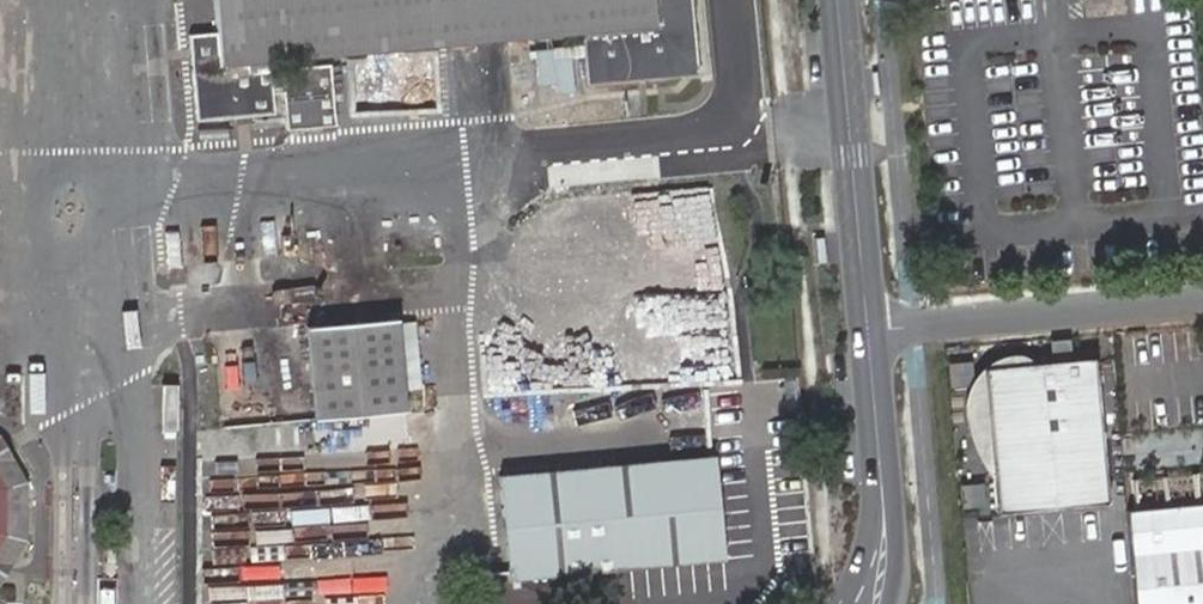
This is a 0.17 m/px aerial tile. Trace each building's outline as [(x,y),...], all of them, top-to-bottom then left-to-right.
[(223,33),(197,36),(205,123),(283,114),(281,94),(292,93),(290,81),(280,82),(278,60),(589,28),(594,82),(689,72),(704,54),(698,0),(220,0),(223,33)] [(1089,15),(1127,11),(1126,0),(1087,0),(1089,15)] [(689,72),(706,71),(704,54),(689,72)] [(344,126),(338,65),(290,70),(292,93),(296,131),(344,126)] [(311,328),(319,420),(413,412),(411,391),(406,325),(406,320),(311,328)] [(426,389),(421,323),(406,325),(411,391),(426,389)] [(983,367),(1032,362),(1024,355),(1018,353),(1005,353),(997,355),(983,363),(978,367),(971,376),(963,391),(962,397),(961,412),(970,443),(983,469),(992,481),(983,367)] [(1095,358),(985,368),(997,512),(1108,503),(1095,358)] [(483,603),(579,603),(576,570),(585,570),(588,603),(642,603),(639,579),(623,581),(622,566),(728,554),(718,454),(504,475),(513,569),(480,572),(483,603)] [(2,576),(11,576),(21,544),(21,508),(12,475),(3,475),(0,464),(0,583),(2,576)] [(1127,547),(1132,603),(1202,603),(1202,540),(1127,547)]
